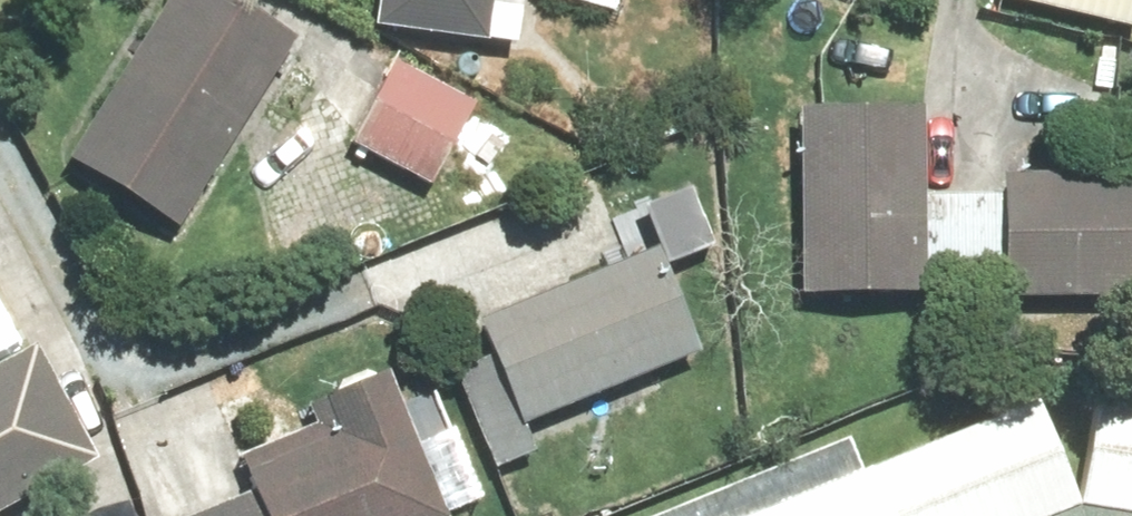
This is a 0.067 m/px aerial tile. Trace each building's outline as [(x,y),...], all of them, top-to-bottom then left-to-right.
[(283,44),(208,0),(156,0),(56,166),(170,233),(283,44)] [(364,29),(476,44),(482,0),(367,0),(364,29)] [(623,15),(627,0),(568,0),(623,15)] [(1006,1),(1131,31),(1131,0),(1006,0),(1006,1)] [(523,126),(407,57),(361,136),(438,181),(458,146),(498,170),(523,126)] [(912,113),(785,114),(787,299),(914,298),(912,113)] [(995,304),(1131,302),(1131,182),(993,184),(995,304)] [(491,303),(533,404),(705,333),(663,232),(491,303)] [(22,314),(0,327),(0,480),(88,430),(22,314)] [(157,499),(164,515),(380,515),(435,494),(370,332),(289,365),(300,393),(219,425),(236,467),(157,499)] [(1086,493),(1034,365),(684,515),(1032,515),(1086,493)] [(1103,384),(1088,515),(1131,515),(1131,388),(1103,384)]
